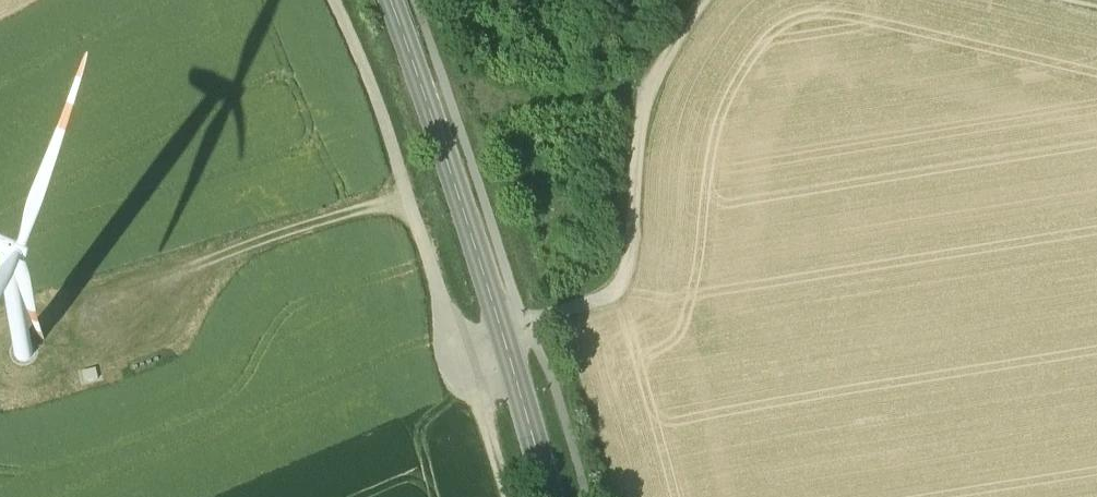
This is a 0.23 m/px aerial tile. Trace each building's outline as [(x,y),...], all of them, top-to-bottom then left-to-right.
[(40,356),(47,340),(42,327),(34,319),(21,319),(8,325),(5,340),(11,356),(24,361),(40,356)]
